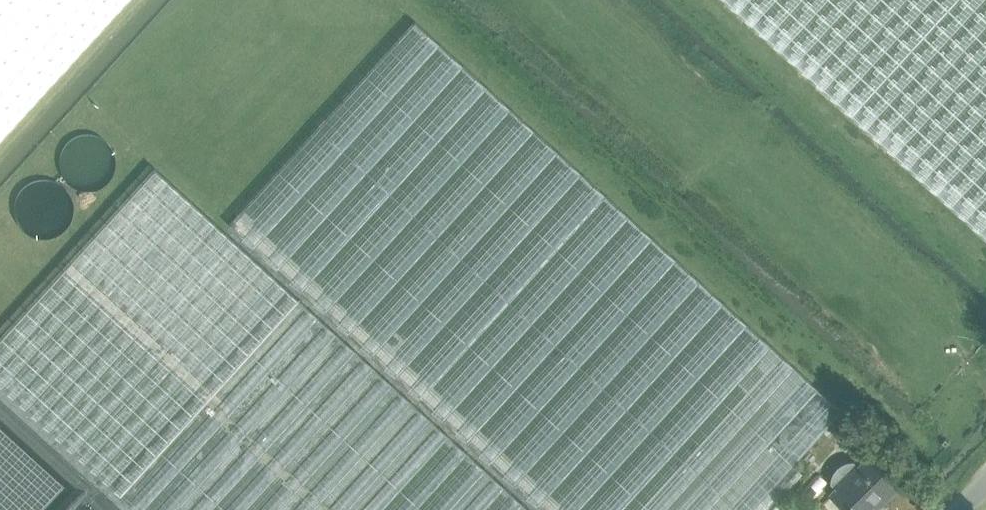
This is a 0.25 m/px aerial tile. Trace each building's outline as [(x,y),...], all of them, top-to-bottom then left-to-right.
[(124,0),(0,0),(0,135),(124,0)] [(985,233),(985,0),(730,0),(985,233)] [(541,509),(766,509),(773,502),(800,473),(790,463),(839,410),(679,263),(528,127),(413,21),(318,125),(228,224),(463,438),(541,509)] [(0,335),(0,385),(137,509),(529,509),(471,457),(153,167),(0,335)] [(852,460),(846,460),(841,462),(838,465),(833,469),(831,473),(829,478),(828,482),(835,489),(829,494),(846,509),(861,509),(876,493),(881,497),(894,482),(865,457),(857,465),(852,460)]
